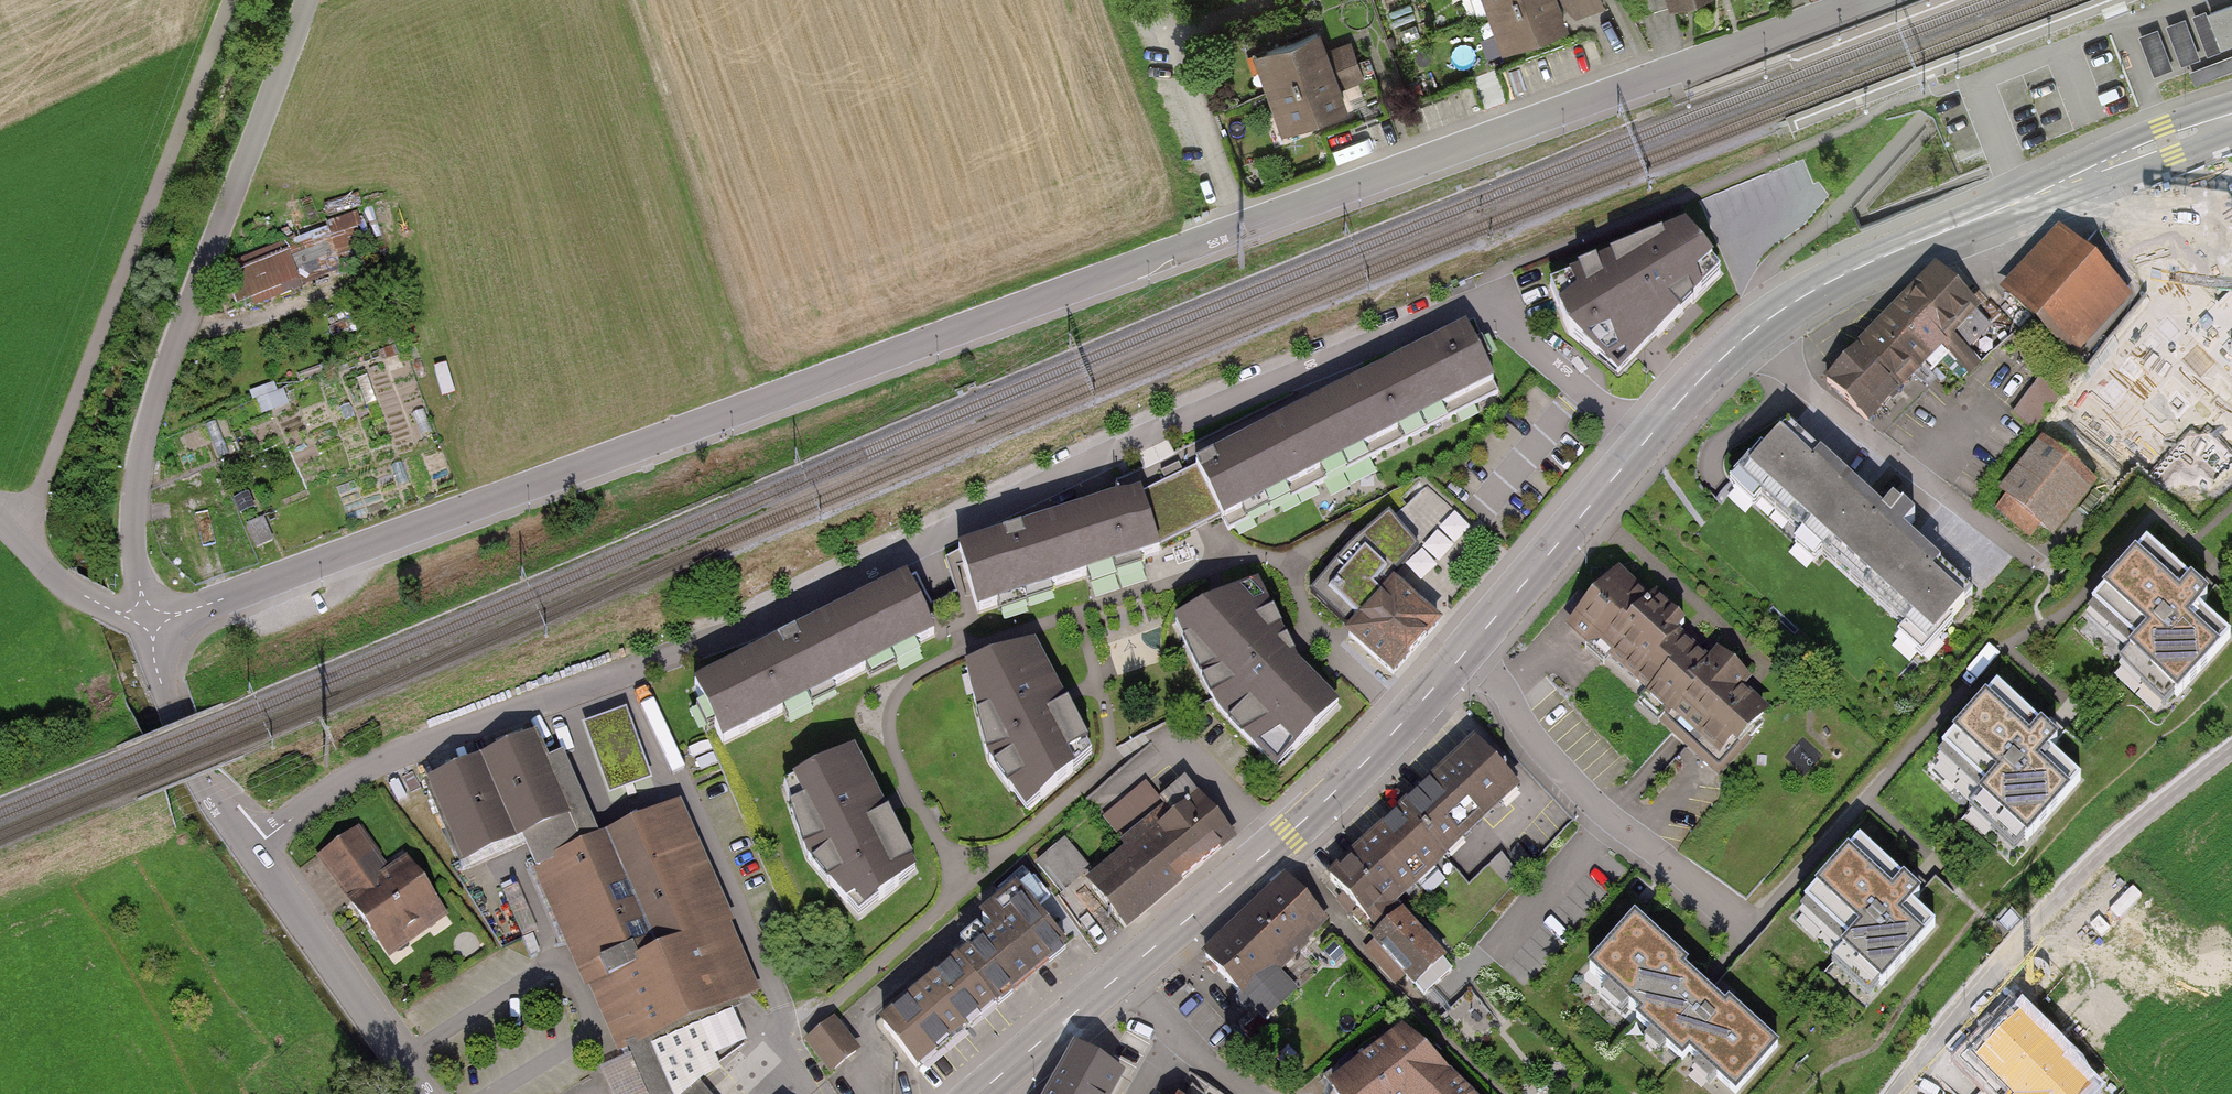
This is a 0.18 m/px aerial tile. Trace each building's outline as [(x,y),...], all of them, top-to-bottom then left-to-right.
[(1493,17),(1538,0),(1486,0),(1493,17)] [(1562,0),(1538,0),(1493,17),(1508,56),(1574,30),(1562,0)] [(1675,13),(1716,0),(1671,0),(1675,13)] [(2231,49),(2231,7),(2209,16),(2223,52),(2231,49)] [(2142,35),(2160,74),(2204,53),(2187,14),(2142,35)] [(1256,63),(1271,100),(1337,73),(1322,36),(1256,63)] [(1352,110),(1337,73),(1271,100),(1286,137),(1352,110)] [(378,246),(374,234),(390,229),(381,202),(330,219),(343,257),(378,246)] [(1687,229),(1548,285),(1567,340),(1619,381),(1725,274),(1687,229)] [(2013,298),(2075,359),(2131,302),(2070,241),(2013,298)] [(240,307),(305,287),(291,242),(226,262),(240,307)] [(1859,348),(1900,388),(1921,367),(1931,376),(1950,357),(1956,364),(1992,328),(1934,272),(1859,348)] [(1467,330),(1196,467),(1221,517),(1228,531),(1500,395),(1467,330)] [(1900,388),(1859,348),(1826,382),(1867,422),(1900,388)] [(2010,404),(2035,425),(2064,391),(2040,370),(2010,404)] [(2231,450),(2231,386),(2221,375),(2152,442),(2195,486),(2231,450)] [(1789,428),(1739,483),(1926,652),(1975,597),(1789,428)] [(2099,487),(2047,445),(2004,497),(2056,539),(2099,487)] [(1142,493),(959,552),(962,563),(978,609),(1160,550),(1221,517),(1196,467),(1183,473),(1179,464),(1170,468),(1161,473),(1166,483),(1142,493)] [(1419,550),(1389,517),(1311,596),(1352,630),(1344,638),(1394,682),(1442,627),(1391,581),(1419,550)] [(1970,589),(1979,580),(1944,549),(1936,558),(1970,589)] [(2177,718),(2231,655),(2231,638),(2210,619),(2222,606),(2157,550),(2100,616),(2139,649),(2148,639),(2155,644),(2128,675),(2177,718)] [(1680,735),(1722,772),(1776,713),(1627,579),(1573,638),(1610,671),(1680,735)] [(898,590),(688,696),(717,752),(926,646),(901,597),(898,590)] [(1206,696),(1271,769),(1337,716),(1238,600),(1176,632),(1206,696)] [(1033,640),(966,668),(985,762),(1022,821),(1082,772),(1033,640)] [(1977,818),(2021,858),(2088,785),(2063,762),(2073,751),(2010,693),(1942,767),(1980,801),(1998,781),(2005,787),(1977,818)] [(627,709),(583,724),(609,797),(653,782),(627,709)] [(539,743),(429,791),(467,875),(576,827),(539,743)] [(1393,822),(1362,851),(1401,893),(1516,788),(1476,746),(1436,783),(1393,822)] [(856,749),(779,788),(802,859),(851,924),(915,874),(856,749)] [(1123,849),(1161,894),(1232,835),(1194,790),(1123,849)] [(537,880),(577,975),(598,965),(658,1093),(697,1093),(720,1072),(703,1030),(766,1000),(679,814),(537,880)] [(389,969),(455,923),(413,862),(393,876),(361,831),(315,864),(389,969)] [(1070,832),(1039,853),(1063,887),(1093,866),(1070,832)] [(1161,894),(1123,849),(1085,881),(1122,926),(1161,894)] [(1390,903),(1401,893),(1362,851),(1331,880),(1381,934),(1401,915),(1390,903)] [(1846,973),(1880,1004),(1943,933),(1923,915),(1936,905),(1876,851),(1818,916),(1851,945),(1861,934),(1872,944),(1846,973)] [(1286,881),(1205,960),(1268,1025),(1298,996),(1280,977),(1331,927),(1286,881)] [(995,930),(959,961),(997,1004),(1062,948),(1010,889),(981,914),(995,930)] [(1452,970),(1401,915),(1381,934),(1374,940),(1424,995),(1452,970)] [(1587,971),(1727,1093),(1747,1093),(1784,1053),(1633,920),(1587,971)] [(957,958),(877,1025),(915,1070),(995,1003),(957,958)] [(1960,1052),(2002,1093),(2094,1093),(2105,1082),(2017,995),(1960,1052)] [(857,1057),(832,1028),(806,1050),(830,1079),(857,1057)] [(1450,1072),(1410,1034),(1329,1080),(1337,1093),(1428,1093),(1450,1072)] [(1049,1093),(1112,1093),(1123,1075),(1083,1051),(1065,1066),(1049,1093)] [(1450,1072),(1428,1093),(1473,1093),(1450,1072)]
